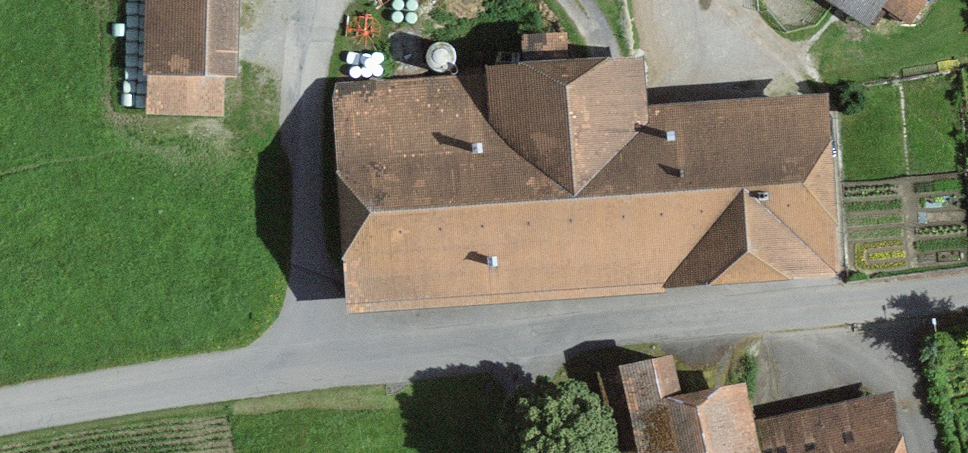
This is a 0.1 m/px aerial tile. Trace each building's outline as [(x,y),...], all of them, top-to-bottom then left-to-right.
[(221,0),(152,0),(149,68),(218,71),(221,0)] [(921,0),(832,0),(864,22),(879,1),(906,21),(921,0)] [(341,91),(354,279),(809,249),(801,123),(637,134),(633,74),(419,88),(416,32),(385,34),(388,88),(341,91)] [(870,419),(744,445),(736,406),(685,416),(669,359),(601,372),(617,452),(877,452),(870,419)]
